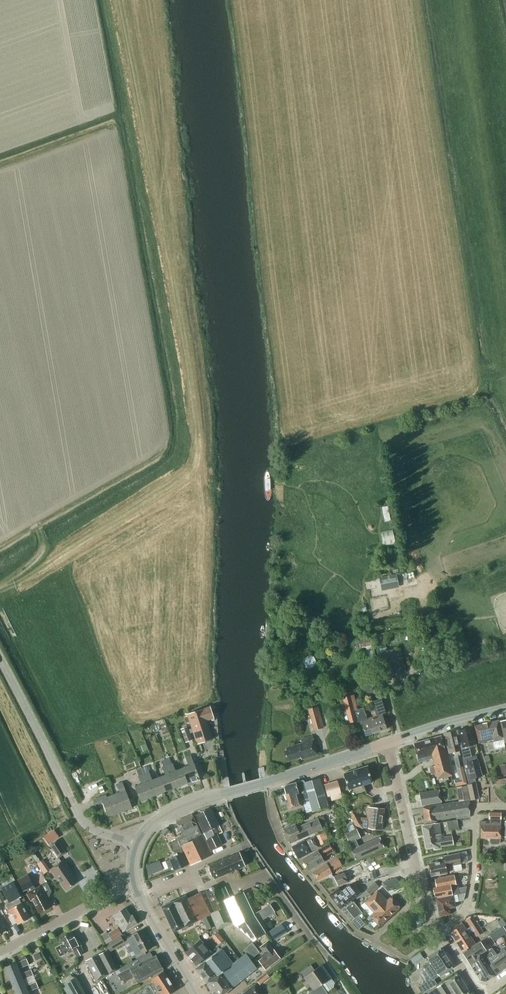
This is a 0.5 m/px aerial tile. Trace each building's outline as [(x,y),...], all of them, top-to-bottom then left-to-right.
[(399,530),(386,531),(387,544),(399,544),(399,530)] [(384,576),(378,578),(381,590),(387,589),(384,576)] [(375,636),(376,645),(387,643),(386,634),(375,636)] [(360,639),(362,648),(373,646),(371,636),(360,639)] [(379,653),(384,676),(405,671),(400,648),(379,653)] [(362,687),(364,697),(383,692),(380,682),(362,687)] [(366,736),(377,732),(372,717),(367,719),(363,708),(358,709),(356,701),(354,702),(352,696),(339,700),(346,723),(354,721),(353,717),(356,716),(357,718),(360,717),(366,736)] [(372,717),(377,732),(386,729),(382,714),(386,713),(381,699),(372,702),(376,716),(372,717)] [(197,745),(212,740),(206,721),(214,718),(210,707),(202,709),(187,714),(197,745)] [(319,707),(308,709),(314,730),(324,728),(319,707)] [(503,737),(499,722),(499,720),(491,722),(483,724),(474,726),(478,741),(487,739),(488,741),(493,740),(493,742),(503,740),(503,738),(503,737)] [(181,729),(186,742),(192,740),(187,727),(181,729)] [(455,731),(463,757),(470,755),(468,746),(476,744),(471,727),(455,731)] [(463,765),(459,751),(460,750),(455,731),(444,734),(448,749),(449,754),(455,752),(455,755),(454,756),(457,767),(463,765)] [(301,759),(317,754),(312,736),(301,740),(302,743),(286,748),(287,751),(285,751),(287,761),(301,757),(301,759)] [(437,779),(451,776),(441,736),(414,743),(419,762),(433,758),(435,766),(434,767),(437,779)] [(467,784),(469,790),(471,800),(479,799),(475,783),(473,778),(482,776),(476,756),(471,757),(470,755),(463,757),(463,759),(462,759),(468,784),(467,784)] [(187,783),(188,786),(200,781),(191,756),(185,758),(188,766),(182,769),(187,783)] [(175,788),(187,783),(182,769),(175,771),(172,763),(166,766),(175,788)] [(157,778),(163,792),(175,788),(166,766),(162,767),(165,775),(157,778)] [(348,790),(372,782),(367,766),(343,774),(348,790)] [(140,801),(152,797),(144,774),(141,769),(142,768),(136,770),(141,784),(135,787),(140,801)] [(152,797),(163,792),(157,778),(152,780),(149,773),(149,772),(144,774),(152,797)] [(312,812),(328,807),(320,778),(304,782),(304,781),(303,781),(287,785),(286,785),(285,786),(284,787),(284,789),(286,794),(290,809),(302,806),(301,801),(306,800),(307,802),(309,801),(312,812)] [(332,801),(343,798),(337,780),(324,784),(328,796),(330,795),(332,801)] [(120,793),(113,795),(120,813),(132,808),(122,783),(117,785),(120,793)] [(421,806),(442,802),(440,790),(419,793),(421,806)] [(120,813),(113,795),(106,798),(106,796),(93,800),(95,805),(102,802),(108,817),(120,813)] [(469,799),(422,807),(424,823),(437,821),(437,820),(457,817),(457,819),(471,817),(470,810),(469,799)] [(382,830),(384,809),(368,807),(367,821),(361,820),(356,809),(349,813),(355,825),(366,829),(367,828),(371,829),(382,830)] [(204,833),(219,826),(210,808),(195,815),(204,833)] [(481,838),(490,838),(490,842),(491,844),(493,845),(497,845),(498,844),(500,842),(500,839),(500,813),(489,813),(489,821),(481,821),(481,838)] [(190,865),(212,855),(203,836),(197,838),(197,837),(201,835),(191,815),(176,822),(183,837),(178,840),(190,865)] [(290,844),(323,829),(318,819),(297,828),(295,824),(283,830),(284,830),(283,831),(289,843),(290,844)] [(448,829),(459,828),(458,819),(447,821),(448,829)] [(440,847),(453,845),(452,836),(441,838),(439,823),(422,826),(425,849),(433,848),(434,850),(441,849),(440,847)] [(166,826),(161,831),(165,835),(170,830),(166,826)] [(353,850),(351,850),(355,860),(384,847),(379,838),(359,847),(356,840),(361,838),(356,829),(345,834),(353,850)] [(55,831),(45,838),(49,844),(59,837),(55,831)] [(321,845),(325,843),(329,841),(325,832),(317,836),(317,837),(321,845)] [(211,850),(222,845),(217,834),(206,840),(211,850)] [(310,852),(319,847),(315,837),(304,842),(304,841),(293,847),(298,859),(310,853),(310,852)] [(50,845),(58,858),(66,852),(57,840),(50,845)] [(317,850),(318,850),(302,860),(308,871),(324,862),(322,858),(333,851),(329,843),(317,850)] [(183,853),(169,859),(174,871),(180,868),(188,865),(183,853)] [(214,880),(245,866),(239,853),(208,867),(214,880)] [(446,867),(461,864),(459,854),(444,857),(445,861),(428,864),(431,876),(447,873),(446,867)] [(337,856),(329,861),(334,869),(342,865),(337,856)] [(163,859),(149,865),(153,874),(167,868),(163,859)] [(66,890),(77,882),(73,877),(74,876),(64,861),(50,870),(56,879),(57,878),(66,890)] [(318,881),(332,873),(326,864),(313,872),(318,881)] [(347,881),(359,875),(354,866),(347,870),(344,872),(344,873),(333,877),(337,886),(348,882),(347,881)] [(39,914),(50,908),(46,900),(48,899),(41,886),(35,889),(28,875),(17,881),(23,891),(26,890),(28,893),(27,894),(30,901),(32,900),(39,914)] [(437,896),(438,899),(453,896),(453,895),(452,892),(454,892),(453,886),(456,886),(455,876),(435,880),(436,888),(433,889),(435,897),(437,896)] [(396,878),(382,882),(389,889),(403,885),(396,878)] [(375,881),(365,890),(370,895),(379,886),(375,881)] [(356,885),(353,885),(348,887),(347,886),(344,889),(343,887),(340,889),(339,889),(330,896),(340,909),(361,892),(356,885)] [(217,930),(233,923),(219,890),(217,886),(205,891),(215,911),(210,914),(211,915),(217,930)] [(18,925),(29,919),(21,903),(21,904),(18,898),(20,896),(16,888),(5,894),(9,902),(13,900),(16,906),(8,910),(11,916),(13,915),(18,925)] [(219,890),(233,923),(254,941),(265,933),(258,922),(274,912),(270,905),(253,916),(243,892),(230,898),(225,888),(219,890)] [(81,900),(74,902),(75,904),(89,901),(86,891),(79,893),(81,900)] [(378,891),(371,896),(390,917),(400,908),(391,897),(387,901),(378,891)] [(211,915),(210,914),(200,893),(187,899),(186,896),(161,907),(173,932),(181,929),(182,931),(188,928),(187,926),(202,919),(207,930),(214,926),(209,916),(211,915)] [(465,893),(453,895),(453,896),(438,899),(436,899),(439,916),(450,914),(449,909),(455,907),(454,901),(463,899),(465,893)] [(380,926),(390,917),(371,896),(365,902),(374,913),(370,916),(380,926)] [(123,932),(137,923),(133,915),(130,917),(125,908),(112,916),(123,932)] [(481,918),(469,925),(473,931),(481,926),(485,924),(481,918)] [(450,933),(456,942),(469,934),(463,925),(450,933)] [(280,926),(269,933),(274,942),(279,939),(277,935),(284,931),(280,926)] [(473,931),(476,937),(484,932),(481,926),(473,931)] [(106,943),(122,934),(118,927),(108,933),(107,931),(101,934),(106,943)] [(501,927),(490,935),(494,941),(505,933),(501,927)] [(127,940),(125,942),(121,935),(106,943),(110,950),(121,944),(123,946),(126,945),(133,958),(142,953),(151,948),(142,930),(132,935),(133,937),(127,940)] [(215,936),(221,944),(227,939),(221,931),(215,936)] [(60,939),(63,943),(55,947),(60,956),(67,952),(68,953),(73,950),(77,958),(81,956),(83,951),(80,946),(81,946),(78,939),(75,940),(72,933),(60,939)] [(469,934),(456,942),(462,952),(475,943),(469,934)] [(200,941),(198,943),(185,953),(196,965),(210,953),(200,941)] [(260,948),(264,953),(260,955),(262,958),(259,961),(265,970),(280,959),(273,950),(267,942),(260,948)] [(486,951),(481,942),(463,954),(481,980),(486,981),(494,976),(480,955),(486,951)] [(254,944),(245,952),(246,953),(252,961),(262,953),(254,944)] [(423,966),(431,978),(418,986),(422,993),(437,983),(434,979),(439,976),(453,967),(441,948),(427,957),(430,962),(423,966)] [(96,981),(118,969),(107,949),(85,960),(96,981)] [(221,949),(195,969),(207,984),(209,983),(229,966),(233,964),(221,949)] [(487,962),(496,974),(505,967),(505,952),(505,950),(487,962)] [(150,953),(128,965),(119,969),(121,973),(118,975),(122,984),(134,977),(138,984),(163,970),(155,956),(152,958),(150,953)] [(258,968),(246,953),(233,964),(229,966),(241,981),(258,968)] [(417,964),(424,956),(420,953),(413,960),(417,964)] [(5,968),(10,979),(20,974),(18,969),(29,965),(26,959),(16,963),(5,968)] [(314,991),(331,978),(321,965),(314,970),(311,966),(301,973),(304,977),(304,978),(314,991)] [(241,981),(229,966),(209,983),(218,993),(224,993),(241,981)] [(31,970),(20,974),(10,979),(15,991),(25,987),(23,980),(33,976),(31,970)] [(137,993),(169,993),(176,990),(164,972),(152,980),(153,983),(137,993)] [(470,992),(458,974),(437,988),(437,989),(430,993),(467,993),(470,992)] [(61,984),(67,993),(86,993),(76,976),(61,984)] [(25,987),(15,991),(16,993),(29,993),(28,992),(38,988),(36,982),(25,987)] [(260,992),(255,986),(243,993),(261,993),(260,992)]
